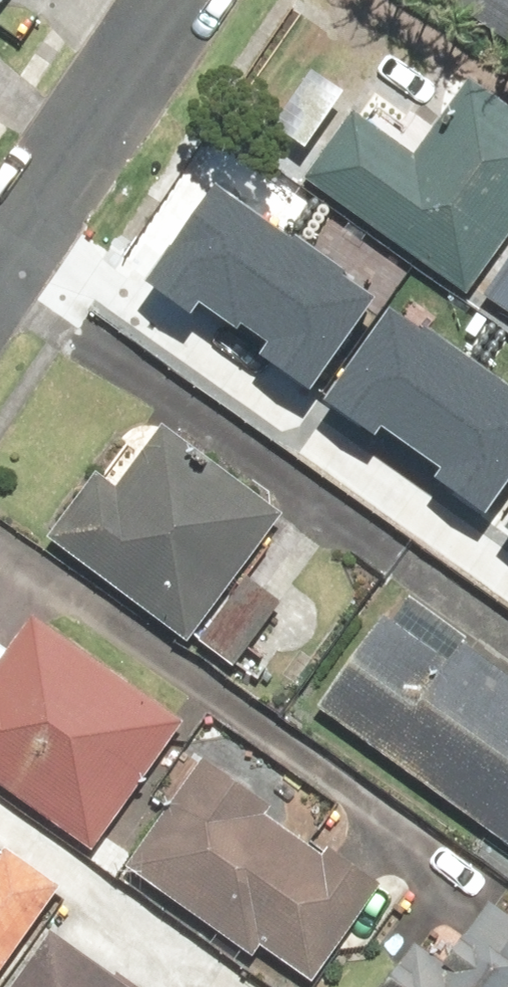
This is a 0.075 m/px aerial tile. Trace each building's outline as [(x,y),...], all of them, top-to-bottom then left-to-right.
[(9,16),(19,0),(0,0),(0,10),(9,16)] [(507,46),(507,0),(448,0),(507,46)] [(295,183),(463,295),(507,226),(507,115),(470,90),(433,147),(354,95),(295,183)] [(214,184),(149,278),(189,306),(193,300),(236,330),(241,323),(261,337),(251,351),(311,393),(378,296),(214,184)] [(484,297),(507,313),(507,259),(484,297)] [(324,403),(371,435),(380,423),(437,463),(427,477),(488,518),(507,489),(507,388),(391,307),(324,403)] [(90,480),(46,539),(231,676),(240,665),(266,685),(304,634),(230,579),(275,519),(157,431),(110,495),(90,480)] [(317,709),(507,854),(507,687),(467,655),(453,674),(383,621),(317,709)] [(90,861),(184,735),(37,626),(13,658),(0,649),(0,794),(90,861)] [(205,750),(128,868),(310,986),(313,986),(379,885),(328,852),(321,862),(261,822),(277,797),(205,750)] [(59,890),(0,849),(0,975),(59,890)] [(497,904),(443,964),(422,946),(385,986),(507,986),(507,913),(497,904)] [(47,934),(14,986),(131,986),(47,934)]
